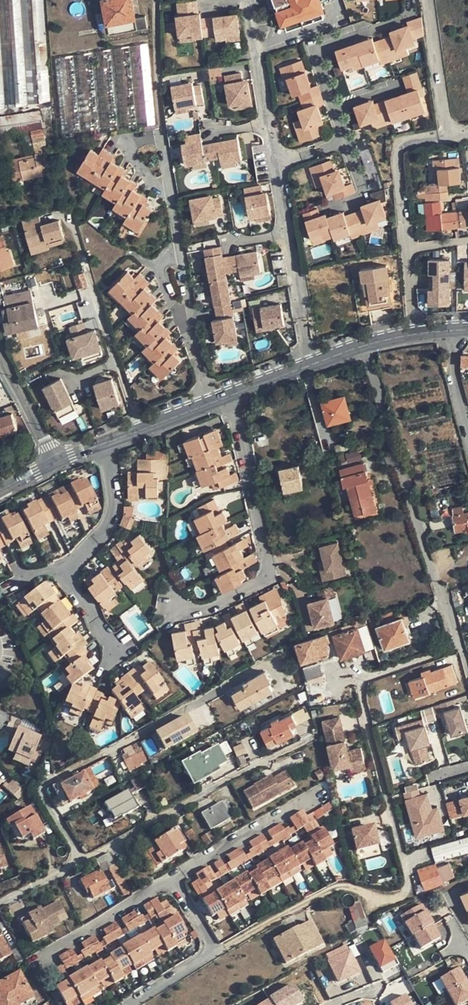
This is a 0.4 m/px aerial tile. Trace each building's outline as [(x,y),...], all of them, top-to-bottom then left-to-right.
[(50,100),(43,0),(0,0),(0,108),(50,100)] [(147,27),(145,16),(135,17),(132,0),(103,0),(110,34),(147,27)] [(282,24),(285,23),(287,30),(323,18),(321,11),(323,10),(320,1),(319,0),(275,0),(282,24)] [(195,1),(176,4),(178,16),(175,17),(178,36),(192,34),(192,38),(204,36),(202,18),(198,19),(197,13),(195,1)] [(238,13),(202,18),(204,36),(216,34),(217,39),(228,38),(227,35),(241,33),(238,13)] [(419,17),(405,22),(406,25),(389,31),(391,35),(380,39),(387,61),(407,54),(404,46),(413,43),(412,38),(422,35),(419,17)] [(241,33),(227,35),(228,38),(228,41),(242,39),(241,33)] [(192,34),(178,36),(179,42),(193,40),(192,38),(192,34)] [(387,61),(380,39),(372,42),(371,38),(354,44),(362,65),(378,59),(380,64),(387,61)] [(55,58),(59,101),(63,137),(155,123),(147,42),(55,58)] [(362,65),(354,44),(334,50),(337,59),(329,61),(335,77),(343,74),(341,68),(352,64),(353,68),(362,65)] [(300,60),(278,68),(285,88),(288,87),(291,96),(296,94),(299,102),(319,94),(316,85),(309,88),(300,60)] [(407,93),(400,95),(408,116),(424,110),(419,96),(423,95),(415,72),(401,76),(407,93)] [(242,74),(225,77),(230,105),(238,104),(252,102),(249,85),(244,86),(243,81),(242,74)] [(189,83),(171,86),(174,107),(188,105),(203,103),(201,86),(190,87),(189,83)] [(322,104),(319,94),(299,102),(301,109),(297,111),(300,120),(296,121),(303,141),(321,135),(317,124),(321,122),(316,106),(322,104)] [(400,95),(384,101),(391,122),(408,116),(400,95)] [(348,113),(353,130),(362,127),(360,124),(369,121),(371,129),(391,122),(384,101),(374,105),(372,100),(354,106),(356,110),(348,113)] [(0,116),(0,135),(9,134),(26,131),(30,131),(32,140),(35,156),(9,162),(14,181),(16,187),(25,185),(23,179),(49,173),(43,145),(46,145),(45,139),(43,128),(40,114),(40,110),(0,116)] [(50,113),(40,114),(43,128),(52,126),(50,113)] [(202,134),(183,137),(186,166),(200,164),(207,162),(207,161),(214,160),(211,144),(204,145),(200,146),(199,142),(203,142),(202,134)] [(238,139),(211,144),(214,160),(220,159),(221,164),(235,161),(242,160),(238,139)] [(78,170),(92,179),(108,152),(102,148),(99,154),(90,149),(78,170)] [(373,148),(364,150),(373,188),(381,186),(373,148)] [(92,179),(106,188),(119,166),(111,162),(115,156),(108,152),(92,179)] [(439,183),(434,184),(432,184),(432,192),(448,190),(447,182),(461,181),(460,166),(454,166),(453,157),(437,159),(439,183)] [(330,160),(309,167),(316,187),(323,184),(327,193),(332,192),(335,199),(354,192),(351,183),(344,186),(340,175),(336,176),(334,171),(330,160)] [(235,161),(221,164),(222,169),(236,167),(235,161)] [(102,193),(117,202),(130,180),(122,175),(125,170),(119,166),(106,188),(104,191),(102,193)] [(89,182),(104,191),(106,188),(92,179),(89,182)] [(117,202),(113,207),(128,216),(141,194),(134,189),(136,184),(130,180),(117,202)] [(259,186),(242,189),(247,218),(254,217),(269,215),(266,198),(262,198),(261,193),(259,186)] [(371,202),(350,209),(359,235),(379,228),(376,220),(385,217),(380,202),(385,201),(384,189),(369,194),(371,202)] [(448,198),(448,190),(432,192),(433,200),(448,198)] [(128,216),(126,219),(124,221),(139,231),(152,209),(144,203),(147,198),(141,194),(128,216)] [(149,197),(147,204),(156,206),(158,199),(149,197)] [(206,197),(189,200),(193,221),(206,219),(221,216),(218,199),(207,201),(206,197)] [(440,201),(419,203),(420,214),(425,213),(427,230),(457,227),(456,211),(442,212),(440,201)] [(111,210),(126,219),(128,216),(113,207),(111,210)] [(316,209),(302,213),(311,239),(323,235),(324,238),(332,235),(326,217),(325,214),(319,216),(316,209)] [(350,209),(326,217),(332,235),(333,239),(350,233),(351,238),(359,235),(350,209)] [(467,226),(467,209),(459,210),(461,227),(467,226)] [(47,242),(48,246),(64,241),(58,220),(42,224),(39,216),(22,220),(30,248),(47,242)] [(137,233),(139,231),(124,221),(122,224),(137,233)] [(14,264),(9,250),(6,251),(1,235),(0,235),(0,270),(14,264)] [(50,249),(48,246),(47,242),(30,248),(32,254),(50,249)] [(221,246),(204,249),(208,270),(210,281),(227,278),(225,272),(223,258),(218,259),(217,255),(222,254),(221,246)] [(257,252),(223,258),(225,272),(238,270),(239,276),(253,274),(260,272),(257,252)] [(450,258),(429,258),(429,303),(449,303),(450,258)] [(364,280),(365,280),(369,279),(371,292),(367,293),(369,303),(388,300),(386,289),(385,282),(387,281),(386,276),(388,276),(386,264),(362,268),(364,280)] [(110,288),(122,301),(144,278),(139,273),(134,278),(127,271),(110,288)] [(83,273),(75,275),(78,288),(87,285),(83,273)] [(150,284),(144,278),(122,301),(133,312),(151,294),(145,288),(150,284)] [(227,278),(210,281),(212,291),(213,301),(217,300),(218,305),(214,306),(216,312),(230,310),(229,303),(231,303),(227,278)] [(29,290),(3,295),(6,305),(8,307),(32,302),(29,290)] [(157,300),(151,294),(133,312),(130,315),(129,317),(140,328),(158,310),(153,305),(157,300)] [(391,299),(388,300),(369,303),(369,308),(392,304),(391,299)] [(119,304),(130,315),(133,312),(122,301),(119,304)] [(8,307),(3,308),(8,332),(17,330),(19,338),(27,336),(26,329),(37,326),(32,302),(8,307)] [(281,307),(261,310),(262,315),(254,317),(257,333),(265,332),(265,329),(274,328),(283,326),(281,307)] [(164,316),(158,310),(140,328),(136,333),(147,344),(165,326),(159,321),(164,316)] [(230,310),(216,312),(217,319),(218,324),(214,325),(217,342),(224,341),(238,338),(233,316),(231,317),(230,310)] [(82,322),(69,327),(72,337),(85,333),(82,322)] [(142,349),(154,361),(172,343),(167,337),(171,333),(165,326),(147,344),(145,347),(142,349)] [(67,338),(73,357),(81,354),(100,348),(94,330),(85,333),(72,337),(67,338)] [(133,336),(145,347),(147,344),(136,333),(133,336)] [(172,343),(154,361),(150,365),(162,378),(180,360),(173,353),(178,348),(172,343)] [(100,348),(81,354),(82,360),(101,354),(100,348)] [(159,381),(162,378),(150,365),(147,368),(159,381)] [(119,403),(111,378),(93,384),(102,408),(119,403)] [(44,387),(56,409),(72,401),(61,379),(44,387)] [(344,396),(322,402),(328,423),(350,417),(344,396)] [(56,409),(59,417),(76,409),(72,401),(56,409)] [(0,418),(0,436),(17,430),(12,414),(0,418)] [(217,427),(209,430),(205,432),(210,443),(205,445),(200,434),(186,440),(186,441),(189,449),(192,455),(195,454),(212,447),(218,444),(223,442),(217,427)] [(205,432),(200,434),(205,445),(210,443),(205,432)] [(332,439),(326,441),(330,454),(336,452),(332,439)] [(181,452),(189,449),(186,441),(178,444),(181,452)] [(222,454),(218,444),(212,447),(195,454),(198,462),(201,468),(215,462),(224,458),(222,454)] [(167,458),(164,448),(143,449),(143,459),(167,458)] [(230,451),(222,454),(224,458),(225,461),(227,461),(234,458),(230,451)] [(191,465),(198,462),(195,454),(192,455),(188,457),(191,465)] [(137,459),(138,471),(157,470),(167,470),(167,465),(167,458),(143,459),(137,459)] [(224,458),(215,462),(201,468),(199,468),(202,476),(205,483),(213,480),(217,487),(219,486),(235,480),(232,472),(227,461),(225,461),(224,458)] [(373,497),(369,483),(368,478),(363,463),(340,469),(345,486),(348,485),(352,499),(360,496),(361,500),(373,497)] [(299,464),(279,468),(284,490),(304,485),(299,464)] [(237,469),(232,472),(235,480),(241,477),(237,469)] [(461,469),(427,477),(430,492),(464,483),(461,469)] [(127,471),(128,492),(139,492),(146,492),(146,494),(158,494),(157,477),(157,470),(138,471),(127,471)] [(198,486),(205,483),(202,476),(195,479),(198,486)] [(21,509),(35,535),(47,528),(45,525),(61,516),(62,519),(69,516),(77,511),(75,509),(86,504),(88,508),(99,502),(84,477),(69,485),(71,488),(65,491),(62,486),(49,494),(49,496),(42,499),(43,500),(37,503),(36,501),(21,509)] [(360,496),(352,499),(356,513),(364,511),(365,513),(376,509),(373,497),(361,500),(360,496)] [(225,509),(223,510),(221,511),(216,513),(214,508),(219,505),(215,498),(200,506),(204,513),(197,517),(197,518),(204,532),(224,521),(225,521),(229,519),(225,509)] [(101,507),(99,502),(88,508),(91,513),(101,507)] [(78,514),(88,508),(86,504),(75,509),(77,511),(78,514)] [(451,508),(455,530),(464,528),(465,530),(467,529),(467,512),(464,513),(462,506),(451,508)] [(79,516),(78,514),(77,511),(69,516),(71,520),(79,516)] [(14,540),(16,544),(28,538),(14,513),(0,520),(2,523),(0,524),(0,547),(14,540)] [(135,518),(131,517),(125,515),(124,515),(120,524),(131,529),(135,518)] [(193,520),(200,534),(204,532),(197,518),(193,520)] [(214,545),(224,540),(227,538),(243,529),(240,521),(227,527),(224,521),(204,532),(200,534),(203,541),(206,548),(207,548),(214,545)] [(49,533),(47,528),(35,535),(38,538),(49,533)] [(128,534),(121,539),(124,542),(131,538),(128,534)] [(130,554),(137,563),(139,566),(148,559),(146,555),(152,551),(139,534),(132,539),(131,538),(124,542),(131,551),(129,553),(130,554)] [(246,537),(238,542),(242,548),(250,544),(246,537)] [(30,542),(28,538),(16,544),(19,549),(30,542)] [(228,542),(227,538),(224,540),(214,545),(216,548),(222,545),(228,542)] [(116,543),(120,550),(124,554),(127,557),(130,554),(129,553),(131,551),(124,542),(121,539),(116,543)] [(200,551),(206,548),(203,541),(196,544),(200,551)] [(339,541),(323,546),(326,559),(320,560),(325,579),(348,573),(339,541)] [(228,542),(222,545),(216,548),(218,552),(221,550),(230,545),(228,542)] [(230,545),(221,550),(218,552),(219,556),(221,559),(226,567),(229,566),(233,563),(241,559),(246,556),(242,548),(238,542),(230,545)] [(124,554),(120,550),(114,555),(117,559),(124,554)] [(213,564),(218,561),(221,559),(219,556),(218,552),(209,556),(213,564)] [(255,552),(246,556),(241,559),(245,568),(259,560),(255,552)] [(127,557),(124,554),(117,559),(118,560),(112,564),(125,582),(131,577),(134,580),(141,575),(133,565),(127,557)] [(133,565),(137,563),(130,554),(127,557),(133,565)] [(236,567),(231,569),(219,575),(223,582),(226,589),(239,583),(237,579),(243,576),(248,573),(245,568),(241,559),(233,563),(236,567)] [(109,596),(113,593),(123,585),(108,566),(95,576),(86,582),(105,606),(112,600),(109,596)] [(83,578),(86,582),(95,576),(92,572),(83,578)] [(144,579),(141,575),(134,580),(131,577),(125,582),(131,589),(144,579)] [(219,593),(226,589),(223,582),(216,586),(219,593)] [(336,620),(330,596),(337,594),(335,584),(320,588),(323,598),(310,601),(317,625),(336,620)] [(67,612),(49,589),(46,590),(42,585),(22,600),(32,613),(38,608),(43,614),(40,616),(45,622),(40,625),(48,635),(56,629),(60,635),(52,641),(56,647),(52,650),(59,660),(66,655),(72,651),(70,648),(79,642),(75,635),(72,637),(67,630),(77,622),(73,616),(71,617),(68,620),(64,614),(67,612)] [(274,608),(286,602),(285,599),(282,592),(270,598),(272,603),(274,608)] [(119,601),(113,593),(109,596),(112,600),(105,606),(108,610),(119,601)] [(27,616),(32,613),(22,600),(17,604),(27,616)] [(238,604),(241,611),(250,607),(246,600),(238,604)] [(257,613),(261,620),(265,630),(266,629),(279,622),(281,621),(279,618),(274,608),(272,603),(268,605),(264,607),(260,601),(253,604),(257,613)] [(253,615),(250,607),(241,611),(235,615),(242,630),(246,638),(248,637),(255,633),(261,630),(257,622),(253,615)] [(225,614),(228,620),(232,626),(235,625),(238,632),(242,630),(235,615),(233,610),(225,614)] [(292,622),(288,613),(279,618),(281,621),(279,622),(282,626),(292,622)] [(404,617),(379,625),(387,647),(412,638),(404,617)] [(201,620),(194,621),(195,629),(203,628),(201,620)] [(232,626),(228,620),(220,624),(223,629),(220,631),(230,649),(237,645),(243,641),(238,632),(235,625),(232,626)] [(374,648),(365,620),(356,623),(357,627),(365,651),(374,648)] [(187,622),(188,629),(190,637),(193,637),(196,650),(200,649),(195,629),(194,621),(187,622)] [(282,626),(279,622),(266,629),(269,634),(282,626)] [(341,627),(343,632),(355,628),(354,623),(352,624),(341,627)] [(44,638),(48,635),(40,625),(36,628),(44,638)] [(205,655),(207,655),(214,654),(222,652),(216,625),(208,627),(209,631),(204,632),(203,628),(195,629),(200,649),(204,648),(205,655)] [(355,628),(343,632),(333,635),(341,658),(365,651),(357,627),(355,628)] [(190,637),(188,629),(175,632),(181,658),(189,657),(197,655),(196,650),(193,637),(190,637)] [(258,640),(255,633),(248,637),(251,644),(258,640)] [(324,634),(297,643),(302,662),(328,654),(325,644),(327,643),(324,634)] [(71,686),(90,672),(85,665),(87,663),(83,657),(87,654),(83,648),(86,645),(82,639),(79,642),(70,648),(72,651),(66,655),(69,658),(66,660),(71,666),(61,674),(65,679),(71,686)] [(240,652),(237,645),(230,649),(234,655),(240,652)] [(55,663),(59,660),(52,650),(48,653),(55,663)] [(216,661),(214,654),(207,655),(208,663),(216,661)] [(198,662),(197,655),(189,657),(190,664),(198,662)] [(303,667),(307,680),(322,675),(318,662),(303,667)] [(408,680),(413,695),(429,690),(429,691),(456,682),(450,664),(430,671),(429,669),(422,672),(423,675),(408,680)] [(126,684),(120,688),(113,693),(129,713),(141,704),(137,698),(149,689),(154,695),(166,685),(151,665),(144,670),(138,675),(135,670),(122,679),(126,684)] [(140,666),(135,670),(138,675),(144,670),(140,666)] [(265,671),(236,687),(238,690),(234,692),(242,707),(272,690),(268,683),(271,681),(265,671)] [(61,683),(65,679),(61,674),(57,677),(61,683)] [(322,677),(322,675),(307,680),(305,681),(307,688),(309,688),(313,703),(333,698),(328,676),(322,677)] [(117,684),(120,688),(126,684),(122,679),(117,684)] [(170,690),(166,685),(154,695),(157,700),(170,690)] [(96,690),(90,688),(89,690),(81,687),(79,690),(71,687),(63,706),(69,709),(68,712),(79,717),(83,709),(88,711),(87,713),(94,715),(89,728),(99,732),(103,723),(110,726),(119,705),(107,700),(105,704),(100,702),(102,695),(95,692),(96,690)] [(300,689),(289,694),(293,705),(305,699),(300,689)] [(366,692),(370,707),(375,706),(378,701),(376,694),(372,691),(366,692)] [(108,697),(102,695),(100,702),(105,704),(107,700),(108,697)] [(451,734),(466,730),(459,706),(453,707),(451,700),(438,704),(440,711),(443,710),(451,734)] [(145,710),(141,704),(129,713),(133,719),(145,710)] [(426,723),(435,720),(433,714),(431,707),(422,710),(426,723)] [(309,709),(300,712),(302,721),(311,719),(309,709)] [(76,725),(79,717),(68,712),(64,720),(76,725)] [(270,725),(260,730),(268,746),(294,732),(291,726),(297,723),(292,713),(279,720),(278,718),(268,722),(270,725)] [(189,717),(158,734),(167,750),(198,733),(189,717)] [(338,718),(321,722),(333,770),(349,766),(363,762),(360,748),(346,752),(338,718)] [(416,766),(430,761),(422,737),(427,736),(422,719),(395,728),(398,740),(407,737),(416,766)] [(29,739),(31,734),(19,729),(9,753),(17,756),(14,762),(29,769),(32,762),(37,764),(42,754),(37,751),(40,744),(29,739)] [(42,739),(31,734),(29,739),(40,744),(42,739)] [(163,753),(167,750),(158,734),(154,736),(163,753)] [(224,755),(232,752),(227,741),(219,745),(224,755)] [(243,744),(235,748),(238,756),(247,753),(243,744)] [(126,754),(122,757),(129,771),(140,766),(139,764),(146,760),(142,752),(140,748),(137,749),(135,745),(124,751),(126,754)] [(199,755),(184,763),(194,782),(218,769),(217,768),(226,763),(217,747),(200,756),(199,755)] [(351,774),(365,771),(363,762),(349,766),(351,774)] [(118,769),(121,783),(128,781),(125,768),(118,769)] [(93,777),(91,775),(88,771),(60,787),(69,803),(96,788),(91,778),(93,777)] [(254,788),(243,794),(252,810),(293,787),(285,773),(272,780),(271,777),(253,787),(254,788)] [(99,789),(102,796),(110,792),(120,787),(116,780),(99,789)] [(4,787),(8,791),(16,783),(15,781),(10,786),(7,783),(4,787)] [(16,783),(8,791),(18,800),(25,792),(16,783)] [(105,801),(112,820),(139,809),(131,791),(105,801)] [(406,799),(417,836),(444,828),(439,810),(434,811),(432,810),(427,793),(406,799)] [(460,799),(464,813),(467,812),(467,796),(460,799)] [(330,801),(317,808),(321,815),(332,808),(330,801)] [(218,804),(201,814),(210,830),(228,820),(218,804)] [(6,822),(10,829),(14,827),(21,839),(29,834),(32,839),(44,832),(29,808),(6,822)] [(304,827),(309,837),(317,832),(312,823),(314,822),(310,815),(306,817),(302,811),(296,815),(304,827)] [(297,831),(304,827),(296,815),(289,819),(297,831)] [(280,824),(274,828),(281,841),(291,835),(288,828),(283,830),(280,824)] [(378,845),(374,826),(352,831),(357,851),(378,845)] [(18,841),(21,839),(14,827),(10,829),(18,841)] [(274,845),(281,841),(274,828),(267,832),(274,845)] [(191,829),(185,833),(193,847),(199,843),(191,829)] [(323,829),(317,832),(309,837),(311,839),(319,853),(328,848),(332,845),(323,829)] [(156,846),(146,852),(155,867),(186,849),(175,830),(154,842),(156,846)] [(211,832),(200,838),(205,846),(216,840),(211,832)] [(261,835),(255,839),(263,852),(269,848),(261,835)] [(437,860),(467,851),(467,836),(433,846),(437,860)] [(251,858),(263,852),(255,839),(249,843),(252,850),(248,852),(251,858)] [(311,839),(301,845),(310,860),(312,863),(322,858),(319,853),(311,839)] [(301,845),(289,852),(298,868),(300,866),(310,860),(301,845)] [(331,854),(328,848),(319,853),(322,858),(322,859),(331,854)] [(238,849),(232,853),(240,865),(246,862),(238,849)] [(287,850),(277,856),(287,874),(298,868),(289,852),(287,850)] [(106,863),(109,870),(116,866),(109,852),(102,856),(106,863)] [(151,869),(155,867),(146,852),(142,854),(151,869)] [(229,872),(240,865),(232,853),(226,856),(230,862),(225,865),(229,872)] [(106,863),(102,856),(95,859),(99,867),(106,863)] [(278,877),(279,879),(287,874),(277,856),(268,861),(269,862),(278,877)] [(325,863),(322,859),(322,858),(312,863),(314,867),(315,868),(325,863)] [(219,860),(212,865),(217,873),(220,879),(228,874),(219,860)] [(304,872),(314,867),(312,863),(310,860),(300,866),(304,872)] [(447,861),(434,865),(440,879),(453,874),(447,861)] [(269,862),(255,870),(264,885),(274,880),(278,877),(269,862)] [(441,882),(440,879),(434,865),(434,863),(418,869),(426,888),(441,882)] [(125,882),(116,866),(109,870),(118,886),(125,882)] [(207,868),(201,871),(210,886),(216,882),(207,868)] [(300,873),(298,868),(287,874),(290,878),(300,873)] [(245,874),(246,876),(255,891),(257,893),(266,887),(264,885),(255,870),(254,869),(245,874)] [(88,888),(90,893),(94,899),(115,887),(112,881),(106,884),(100,871),(80,881),(85,889),(88,888)] [(199,892),(201,891),(210,886),(201,871),(195,875),(199,883),(195,885),(199,892)] [(290,878),(287,874),(279,879),(282,883),(290,878)] [(242,898),(245,897),(255,891),(246,876),(233,883),(234,885),(242,898)] [(277,885),(274,880),(264,885),(266,887),(268,891),(277,885)] [(234,885),(225,890),(236,909),(245,904),(242,898),(234,885)] [(212,920),(217,917),(226,912),(216,896),(210,886),(201,891),(205,899),(201,901),(212,920)] [(269,892),(268,891),(266,887),(257,893),(258,896),(259,897),(269,892)] [(227,915),(236,909),(225,890),(216,896),(226,912),(227,915)] [(249,902),(258,896),(257,893),(255,891),(245,897),(249,902)] [(57,917),(64,913),(59,902),(42,911),(41,909),(20,920),(32,943),(53,932),(50,928),(60,922),(57,917)] [(151,919),(157,916),(154,909),(149,902),(143,906),(151,919)] [(349,905),(345,905),(352,930),(364,927),(357,902),(353,903),(352,904),(351,905),(349,905)] [(165,903),(159,906),(163,912),(169,909),(165,903)] [(399,915),(410,936),(412,935),(430,924),(432,924),(420,903),(399,915)] [(248,909),(245,904),(236,909),(239,914),(248,909)] [(157,916),(162,924),(172,941),(181,935),(185,933),(171,908),(169,909),(163,912),(159,906),(154,909),(157,916)] [(229,919),(239,914),(236,909),(227,915),(229,918),(229,919)] [(134,912),(128,915),(135,929),(145,923),(142,916),(138,918),(134,912)] [(220,923),(229,918),(227,915),(226,912),(217,917),(220,923)] [(67,919),(64,913),(57,917),(60,922),(67,919)] [(129,932),(135,929),(128,915),(121,919),(129,932)] [(310,922),(299,927),(301,931),(294,935),(292,931),(274,939),(285,962),(321,944),(310,922)] [(116,923),(109,927),(116,939),(124,935),(116,923)] [(153,930),(154,931),(163,946),(164,948),(173,943),(172,941),(162,924),(153,930)] [(430,924),(412,935),(419,948),(438,938),(430,924)] [(116,939),(109,927),(103,930),(107,937),(102,939),(105,946),(116,939)] [(154,931),(140,938),(149,954),(154,951),(163,946),(154,931)] [(364,963),(374,958),(369,949),(370,948),(361,933),(344,942),(345,945),(352,959),(359,956),(364,963)] [(173,943),(175,946),(184,941),(181,935),(172,941),(173,943)] [(11,955),(0,936),(0,961),(11,955)] [(93,936),(86,940),(94,953),(100,949),(93,936)] [(140,937),(131,942),(142,962),(151,957),(149,954),(140,938),(140,937)] [(94,953),(86,940),(81,943),(84,950),(81,952),(84,958),(94,953)] [(133,967),(142,962),(131,942),(121,948),(122,950),(131,965),(133,967)] [(374,958),(383,974),(399,965),(398,963),(393,955),(391,956),(383,942),(370,948),(369,949),(374,958)] [(176,948),(175,946),(173,943),(164,948),(166,951),(167,953),(176,948)] [(352,959),(345,945),(325,954),(338,981),(358,971),(352,959)] [(157,957),(166,951),(164,948),(163,946),(154,951),(157,957)] [(17,963),(25,959),(19,948),(11,952),(17,963)] [(71,949),(65,953),(73,965),(78,962),(71,949)] [(122,950),(109,957),(118,973),(126,968),(131,965),(122,950)] [(66,969),(73,965),(65,953),(58,957),(66,969)] [(99,962),(100,963),(108,978),(110,981),(119,975),(118,973),(109,957),(108,957),(99,962)] [(142,962),(145,966),(153,961),(151,957),(142,962)] [(135,971),(145,966),(142,962),(133,967),(135,971)] [(100,963),(87,970),(96,985),(101,983),(108,978),(100,963)] [(385,978),(398,971),(401,969),(399,965),(383,974),(385,978)] [(54,970),(60,981),(67,978),(60,966),(54,970)] [(119,975),(121,978),(129,973),(126,968),(118,973),(119,975)] [(454,1004),(455,1004),(467,998),(467,983),(460,968),(440,978),(454,1004)] [(86,969),(78,974),(89,993),(98,988),(96,985),(87,970),(86,969)] [(385,978),(383,979),(390,992),(405,983),(398,971),(385,978)] [(0,984),(0,1004),(20,1004),(32,998),(19,974),(0,984)] [(79,999),(89,993),(78,974),(68,980),(69,981),(78,997),(79,999)] [(122,980),(121,978),(119,975),(110,981),(112,983),(112,984),(113,985),(122,980)] [(381,976),(372,982),(376,990),(381,998),(382,999),(391,994),(390,992),(383,979),(381,976)] [(104,988),(112,983),(110,981),(108,978),(101,983),(104,988)] [(69,981),(61,985),(55,989),(64,1004),(69,1001),(78,997),(69,981)] [(305,1003),(295,984),(256,1004),(301,1004),(305,1003)] [(100,992),(98,988),(89,993),(91,997),(100,992)] [(381,998),(376,990),(358,1001),(360,1004),(370,1004),(381,998)] [(91,997),(89,993),(79,999),(81,1002),(82,1003),(91,997)] [(81,1002),(79,999),(78,997),(69,1001),(71,1004),(75,1004),(81,1002)]
